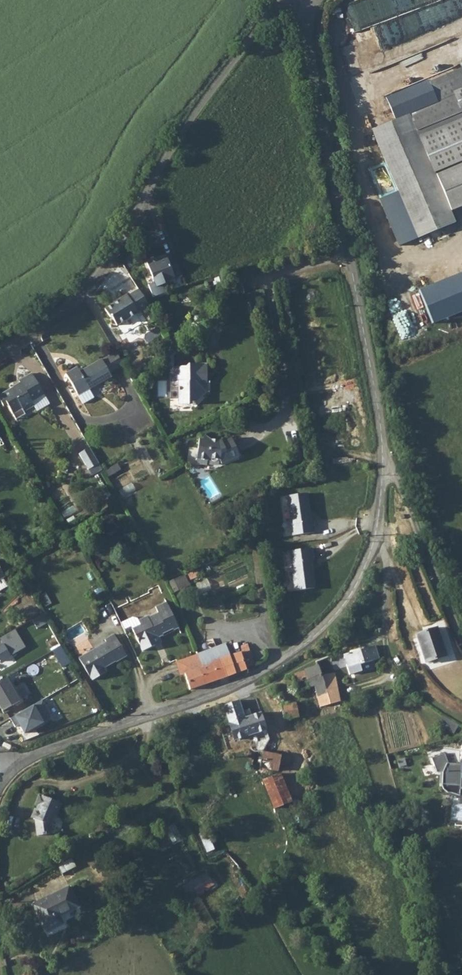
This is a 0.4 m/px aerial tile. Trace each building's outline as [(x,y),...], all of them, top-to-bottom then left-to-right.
[(387,81),(446,69),(443,51),(383,63),(387,81)] [(445,73),(451,89),(461,84),(461,66),(445,73)] [(451,89),(445,73),(427,80),(425,78),(383,95),(391,117),(406,111),(412,128),(459,109),(451,89)] [(391,117),(368,127),(415,237),(453,220),(431,170),(461,157),(461,84),(451,89),(459,109),(412,128),(406,111),(391,117)] [(436,177),(451,212),(461,207),(461,165),(436,177)] [(165,254),(146,262),(155,283),(162,281),(164,283),(175,279),(165,254)] [(421,294),(435,328),(461,317),(461,278),(421,294)] [(147,307),(137,289),(127,295),(126,294),(118,298),(119,300),(103,309),(108,318),(110,317),(115,326),(147,307)] [(65,374),(77,395),(78,396),(87,390),(112,376),(110,374),(124,367),(115,351),(81,371),(78,367),(65,374)] [(189,366),(173,366),(173,382),(178,382),(179,403),(192,404),(204,393),(204,382),(207,382),(207,364),(188,364),(189,366)] [(0,395),(0,402),(3,407),(7,405),(13,415),(22,410),(23,412),(35,405),(32,402),(44,395),(31,373),(18,381),(19,383),(0,395)] [(87,390),(78,396),(83,404),(92,399),(87,390)] [(44,395),(32,402),(35,405),(38,412),(50,405),(44,395)] [(23,412),(22,410),(13,415),(16,420),(25,415),(23,412)] [(236,457),(226,440),(222,442),(221,440),(217,441),(217,444),(212,444),(205,435),(202,438),(199,438),(197,459),(208,461),(209,458),(220,459),(221,463),(236,457)] [(231,438),(226,440),(236,457),(239,456),(231,438)] [(99,465),(89,449),(78,455),(88,471),(99,465)] [(109,477),(122,470),(119,463),(106,470),(109,477)] [(305,492),(286,495),(291,535),(313,532),(312,521),(309,521),(305,492)] [(311,547),(290,550),(295,590),(314,587),(310,559),(313,558),(311,547)] [(132,617),(120,622),(124,630),(133,626),(144,649),(154,644),(151,637),(156,634),(158,637),(164,635),(163,633),(173,629),(174,630),(179,628),(167,601),(157,606),(159,611),(149,616),(147,616),(139,619),(132,617)] [(437,627),(417,633),(425,662),(446,656),(437,627)] [(1,661),(25,646),(14,629),(0,637),(0,659),(1,661)] [(105,643),(78,660),(92,682),(106,672),(104,669),(115,663),(117,663),(128,657),(114,634),(104,641),(105,643)] [(226,643),(216,647),(221,658),(231,655),(226,643)] [(231,655),(221,658),(229,677),(244,670),(254,665),(248,644),(241,647),(243,652),(231,655)] [(376,645),(343,654),(348,673),(361,670),(359,664),(379,659),(376,645)] [(206,656),(199,659),(200,663),(207,685),(229,677),(221,658),(216,647),(204,652),(206,656)] [(183,671),(185,674),(192,670),(190,667),(200,663),(199,659),(197,655),(196,651),(181,658),(183,661),(175,665),(179,673),(183,671)] [(316,687),(315,687),(319,707),(338,702),(336,692),(339,692),(332,654),(317,660),(317,664),(322,682),(316,687)] [(192,670),(185,674),(191,690),(207,685),(200,663),(190,667),(192,670)] [(317,664),(305,669),(310,688),(315,687),(316,687),(322,682),(317,664)] [(305,669),(292,674),(299,695),(305,694),(304,690),(310,688),(305,669)] [(13,705),(21,701),(7,677),(0,681),(0,709),(2,708),(5,713),(14,708),(13,705)] [(339,692),(336,692),(338,702),(340,714),(364,710),(361,689),(339,692)] [(42,700),(11,718),(16,726),(21,724),(26,732),(44,722),(43,721),(52,716),(42,700)] [(240,700),(224,705),(236,741),(268,730),(262,712),(252,715),(250,709),(243,711),(240,700)] [(296,702),(281,705),(284,719),(299,717),(296,702)] [(260,751),(268,752),(271,745),(271,741),(269,733),(256,738),(260,751)] [(268,752),(265,769),(282,771),(282,769),(292,767),(291,764),(293,757),(268,752)] [(448,761),(445,753),(431,757),(436,771),(441,772),(441,783),(446,791),(456,794),(461,794),(461,762),(448,761)] [(282,776),(265,782),(274,811),(291,805),(282,776)] [(61,804),(39,796),(35,807),(38,808),(35,814),(36,815),(34,821),(36,821),(37,836),(50,834),(51,827),(54,817),(58,815),(61,804)] [(207,871),(181,885),(186,892),(194,887),(198,893),(214,884),(207,871)] [(69,886),(32,905),(46,933),(63,925),(58,917),(79,906),(69,886)]
